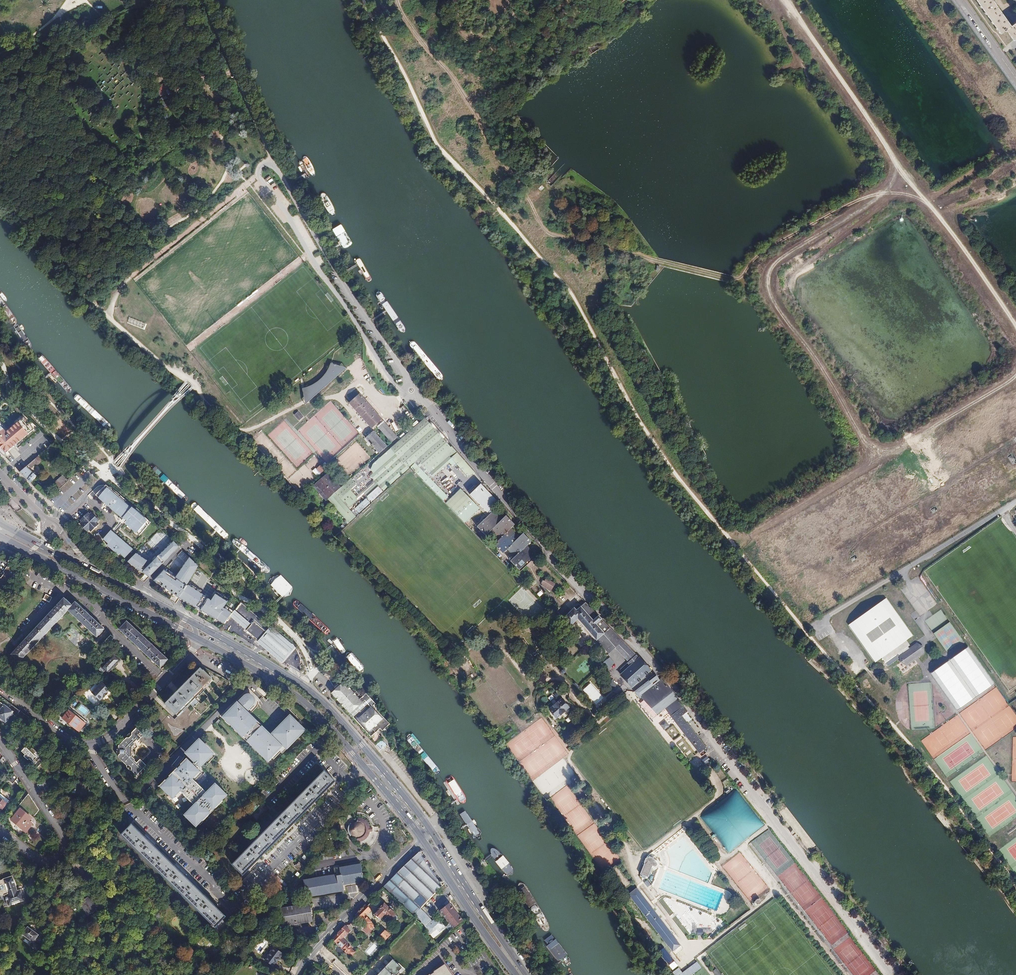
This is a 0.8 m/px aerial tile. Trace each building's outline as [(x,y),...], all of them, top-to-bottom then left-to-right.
[(1011,26),(1000,10),(992,0),(976,0),(989,18),(1000,34),(1004,31),(1005,33),(1007,31),(1013,41),(1015,39),(1015,22),(1011,26)] [(319,390),(323,387),(327,384),(330,381),(333,377),(336,372),(338,368),(339,368),(340,368),(341,367),(341,366),(342,365),(341,364),(340,364),(338,363),(337,365),(332,363),(330,366),(329,369),(327,373),(324,376),(322,379),(319,381),(317,383),(314,385),(309,386),(303,388),(304,396),(305,397),(306,397),(307,397),(308,397),(309,397),(310,397),(310,396),(311,395),(311,394),(311,393),(315,392),(319,390)] [(313,398),(347,369),(341,367),(340,368),(339,368),(338,368),(336,372),(333,377),(330,381),(327,384),(323,387),(319,390),(315,392),(311,393),(311,394),(311,395),(310,396),(310,397),(309,397),(308,397),(307,397),(306,397),(305,397),(304,396),(305,403),(313,398)] [(392,443),(397,438),(359,394),(349,403),(371,428),(375,424),(392,443)] [(299,411),(295,415),(300,420),(304,417),(299,411)] [(0,424),(0,446),(6,453),(35,428),(25,416),(7,431),(0,424)] [(439,435),(425,418),(392,449),(395,452),(401,459),(410,450),(418,460),(442,438),(439,435)] [(371,429),(363,436),(380,455),(386,448),(388,447),(371,429)] [(442,438),(418,460),(425,468),(430,465),(450,448),(442,438)] [(450,448),(430,465),(425,468),(434,477),(453,460),(468,477),(475,474),(474,473),(451,447),(450,448)] [(395,452),(370,475),(379,486),(408,460),(412,464),(410,466),(411,467),(415,462),(418,460),(410,450),(401,459),(395,452)] [(28,466),(32,470),(43,459),(39,455),(28,466)] [(408,460),(379,486),(383,490),(410,466),(412,464),(408,460)] [(448,496),(415,462),(411,467),(413,470),(443,501),(448,496)] [(38,476),(27,465),(24,468),(20,472),(28,480),(28,479),(31,482),(38,476)] [(340,489),(327,474),(316,484),(329,499),(340,489)] [(65,482),(67,481),(62,476),(51,486),(56,491),(65,482)] [(450,479),(450,478),(447,476),(444,479),(441,477),(439,479),(453,492),(458,487),(450,479)] [(350,491),(357,485),(352,479),(340,489),(329,499),(350,523),(357,517),(348,507),(357,499),(350,491)] [(329,499),(316,484),(314,486),(326,501),(329,499)] [(132,507),(120,498),(121,498),(106,485),(96,495),(104,502),(105,501),(108,504),(107,505),(110,508),(111,507),(119,513),(118,515),(123,518),(121,520),(130,528),(131,528),(139,535),(146,527),(144,525),(148,520),(132,507)] [(482,485),(471,495),(488,512),(499,502),(482,485)] [(371,502),(382,492),(378,487),(367,497),(371,502)] [(450,508),(466,494),(462,490),(454,497),(453,496),(445,503),(450,508)] [(465,523),(480,509),(466,494),(450,508),(465,523)] [(357,515),(371,503),(367,497),(354,508),(357,511),(355,513),(357,515)] [(931,510),(934,515),(940,512),(936,507),(931,510)] [(511,561),(520,570),(537,555),(528,546),(532,542),(524,534),(520,538),(511,528),(515,525),(507,516),(503,519),(494,511),(478,527),(486,535),(490,531),(499,540),(495,544),(503,553),(507,549),(515,558),(511,561)] [(87,532),(98,520),(92,513),(90,515),(88,513),(80,521),(82,522),(80,524),(87,532)] [(91,532),(99,525),(97,523),(99,521),(98,520),(87,532),(89,530),(91,532)] [(107,546),(116,536),(110,531),(102,539),(108,544),(106,545),(107,546)] [(131,550),(116,536),(107,546),(117,555),(119,554),(123,558),(131,550)] [(152,562),(137,553),(129,562),(149,577),(180,546),(174,541),(152,562)] [(199,566),(189,557),(177,577),(165,570),(154,581),(225,624),(230,617),(233,613),(224,607),(229,601),(217,594),(212,600),(188,585),(199,566)] [(22,569),(12,561),(0,577),(0,589),(3,585),(8,588),(22,569)] [(548,578),(544,584),(553,589),(556,584),(548,578)] [(557,589),(554,594),(563,599),(566,594),(557,589)] [(104,629),(75,601),(71,605),(63,597),(16,648),(11,654),(19,661),(67,609),(97,637),(104,629)] [(874,662),(881,657),(898,645),(905,640),(911,635),(890,606),(884,599),(864,613),(866,615),(849,629),(863,647),(874,662)] [(612,628),(604,620),(587,602),(582,606),(580,603),(565,618),(571,625),(579,618),(598,639),(612,628)] [(246,630),(251,624),(235,611),(233,613),(230,617),(246,630)] [(866,615),(864,613),(847,626),(849,629),(866,615)] [(260,641),(267,632),(254,621),(247,630),(260,641)] [(168,660),(128,622),(120,629),(160,668),(168,660)] [(959,624),(956,626),(967,641),(969,639),(959,624)] [(295,649),(271,628),(267,632),(260,641),(258,643),(283,664),(295,649)] [(617,647),(624,640),(612,628),(598,639),(600,641),(610,653),(617,647)] [(111,634),(105,642),(109,645),(115,638),(111,634)] [(638,654),(624,640),(617,647),(630,662),(638,654)] [(881,657),(884,663),(889,660),(897,653),(900,657),(906,665),(911,661),(922,653),(921,651),(922,650),(923,647),(921,645),(918,645),(916,645),(915,644),(908,649),(906,646),(908,645),(905,640),(898,645),(881,657)] [(967,646),(930,673),(957,709),(994,682),(967,646)] [(889,660),(884,663),(887,666),(900,657),(897,653),(889,660)] [(108,674),(119,663),(118,662),(120,660),(114,654),(102,668),(108,674)] [(633,665),(641,657),(638,654),(630,662),(633,665)] [(632,686),(655,667),(644,655),(641,657),(633,665),(623,673),(621,674),(627,681),(632,686)] [(607,669),(614,664),(609,657),(602,662),(607,669)] [(194,674),(165,704),(178,716),(189,705),(200,715),(229,686),(229,685),(230,683),(229,682),(228,681),(200,665),(198,665),(197,665),(196,666),(191,671),(194,674)] [(688,711),(662,678),(659,680),(655,674),(648,680),(653,685),(651,686),(639,695),(657,715),(665,708),(698,752),(705,747),(682,716),(688,711)] [(377,735),(379,733),(388,725),(373,707),(375,705),(366,694),(362,697),(347,680),(332,693),(370,737),(375,732),(377,735)] [(104,698),(108,694),(109,695),(112,692),(103,682),(92,693),(100,701),(103,698),(104,698)] [(591,682),(583,691),(596,706),(604,698),(591,682)] [(639,695),(651,686),(647,683),(635,692),(638,696),(639,695)] [(282,754),(289,746),(288,745),(289,744),(289,742),(291,740),(293,740),(294,739),(296,740),(302,733),(301,732),(301,731),(291,721),(288,725),(287,724),(284,726),(283,725),(276,732),(278,733),(268,743),(263,738),(262,739),(257,734),(258,733),(254,728),(253,730),(247,725),(249,724),(243,718),(249,712),(248,711),(249,710),(250,709),(252,708),(254,707),(254,705),(255,703),(255,702),(254,700),(253,698),(251,697),(250,696),(249,696),(247,696),(245,697),(244,696),(231,709),(230,708),(222,715),(225,718),(224,719),(228,723),(230,722),(234,727),(233,728),(238,732),(239,731),(244,736),(243,737),(247,741),(248,740),(253,745),(252,747),(256,751),(258,750),(263,754),(261,756),(266,760),(267,759),(269,761),(275,755),(277,757),(281,752),(282,754)] [(560,696),(548,709),(557,720),(569,708),(560,696)] [(13,705),(10,709),(2,703),(2,702),(1,702),(0,702),(0,717),(4,720),(4,721),(6,722),(7,722),(11,717),(13,716),(14,715),(17,716),(21,711),(13,705)] [(37,723),(21,711),(17,716),(22,720),(28,725),(29,730),(30,731),(37,723)] [(86,724),(69,711),(62,719),(79,732),(86,724)] [(666,732),(671,736),(676,731),(671,726),(666,732)] [(137,755),(137,749),(139,747),(136,743),(138,741),(139,742),(145,736),(137,728),(132,734),(133,736),(130,739),(127,738),(127,739),(119,747),(119,758),(126,765),(127,766),(129,766),(132,768),(132,771),(137,776),(147,766),(141,759),(138,763),(135,760),(139,757),(137,755)] [(678,746),(684,744),(681,736),(675,739),(678,746)] [(376,745),(382,751),(388,745),(383,739),(376,745)] [(199,741),(188,752),(190,753),(188,755),(189,756),(159,786),(173,799),(180,792),(194,805),(193,806),(195,808),(186,817),(195,826),(198,822),(201,820),(202,821),(223,801),(221,799),(226,794),(217,785),(212,791),(210,789),(207,793),(199,786),(195,781),(202,773),(198,769),(200,767),(211,755),(212,753),(199,741)] [(39,755),(32,748),(29,750),(26,747),(25,748),(24,747),(22,749),(22,751),(25,755),(24,756),(28,760),(30,759),(33,762),(32,764),(37,769),(43,762),(38,757),(39,755)] [(245,751),(242,755),(247,760),(251,756),(245,751)] [(243,874),(335,781),(325,771),(233,864),(243,874)] [(12,784),(17,778),(13,772),(7,780),(12,784)] [(43,794),(50,787),(44,781),(39,787),(43,794)] [(39,810),(28,794),(19,806),(34,817),(39,810)] [(30,817),(21,810),(12,820),(28,834),(30,832),(27,829),(32,823),(28,820),(30,817)] [(335,822),(339,817),(335,814),(331,818),(335,822)] [(349,834),(350,836),(351,835),(352,836),(354,837),(356,838),(356,842),(361,842),(363,841),(365,840),(368,837),(369,835),(369,834),(370,831),(372,831),(372,828),(370,827),(369,826),(368,824),(367,822),(366,821),(365,820),(363,819),(361,818),(359,818),(357,821),(356,822),(353,822),(352,823),(351,824),(351,823),(349,825),(349,826),(348,828),(348,830),(348,832),(349,834)] [(225,916),(132,824),(122,834),(212,923),(211,925),(223,936),(231,928),(222,919),(225,916)] [(725,848),(729,853),(734,849),(731,845),(725,848)] [(413,916),(415,914),(421,907),(444,883),(443,882),(439,882),(422,856),(424,852),(423,851),(421,851),(419,851),(403,866),(382,888),(413,916)] [(653,866),(655,862),(654,861),(655,860),(653,859),(654,856),(656,855),(653,851),(647,856),(646,858),(645,858),(643,862),(645,863),(640,874),(648,877),(652,866),(653,866)] [(305,866),(299,862),(296,866),(302,870),(305,866)] [(339,875),(305,881),(307,896),(344,890),(343,884),(362,880),(360,865),(340,868),(342,875),(339,875)] [(6,901),(23,895),(19,885),(15,886),(10,871),(0,875),(0,892),(2,891),(6,901)] [(668,946),(673,951),(680,945),(676,940),(637,888),(629,894),(668,946)] [(82,900),(82,901),(88,897),(94,906),(97,905),(90,895),(82,900)] [(88,897),(82,901),(80,902),(88,915),(96,909),(88,897)] [(453,928),(463,921),(445,897),(435,905),(453,928)] [(396,914),(384,903),(379,909),(380,910),(374,915),(379,919),(381,919),(384,922),(386,919),(387,918),(390,921),(390,920),(394,916),(396,914)] [(310,913),(309,905),(280,910),(282,917),(283,923),(283,925),(308,921),(307,913),(310,913)] [(364,906),(355,915),(356,916),(361,921),(366,925),(373,932),(377,927),(364,915),(367,913),(369,910),(364,906)] [(432,921),(421,907),(415,914),(418,917),(430,932),(442,923),(437,917),(432,921)] [(373,932),(366,925),(364,927),(362,925),(360,927),(367,934),(368,932),(371,934),(373,932)] [(332,939),(350,957),(355,952),(351,949),(352,948),(347,944),(348,943),(342,938),(343,937),(346,935),(350,931),(345,926),(332,939)] [(28,927),(22,934),(33,943),(39,936),(28,927)] [(380,936),(385,940),(390,935),(385,930),(380,936)] [(268,956),(265,960),(273,966),(276,962),(276,963),(283,954),(274,947),(267,956),(268,956)] [(677,964),(664,948),(659,952),(666,961),(665,961),(671,968),(677,964)] [(683,948),(675,955),(679,960),(687,953),(683,948)] [(392,959),(378,974),(396,974),(402,969),(392,959)] [(681,972),(678,968),(671,972),(673,974),(678,974),(679,974),(691,974),(701,968),(696,962),(681,972)] [(430,974),(451,974),(444,965),(430,974)]
